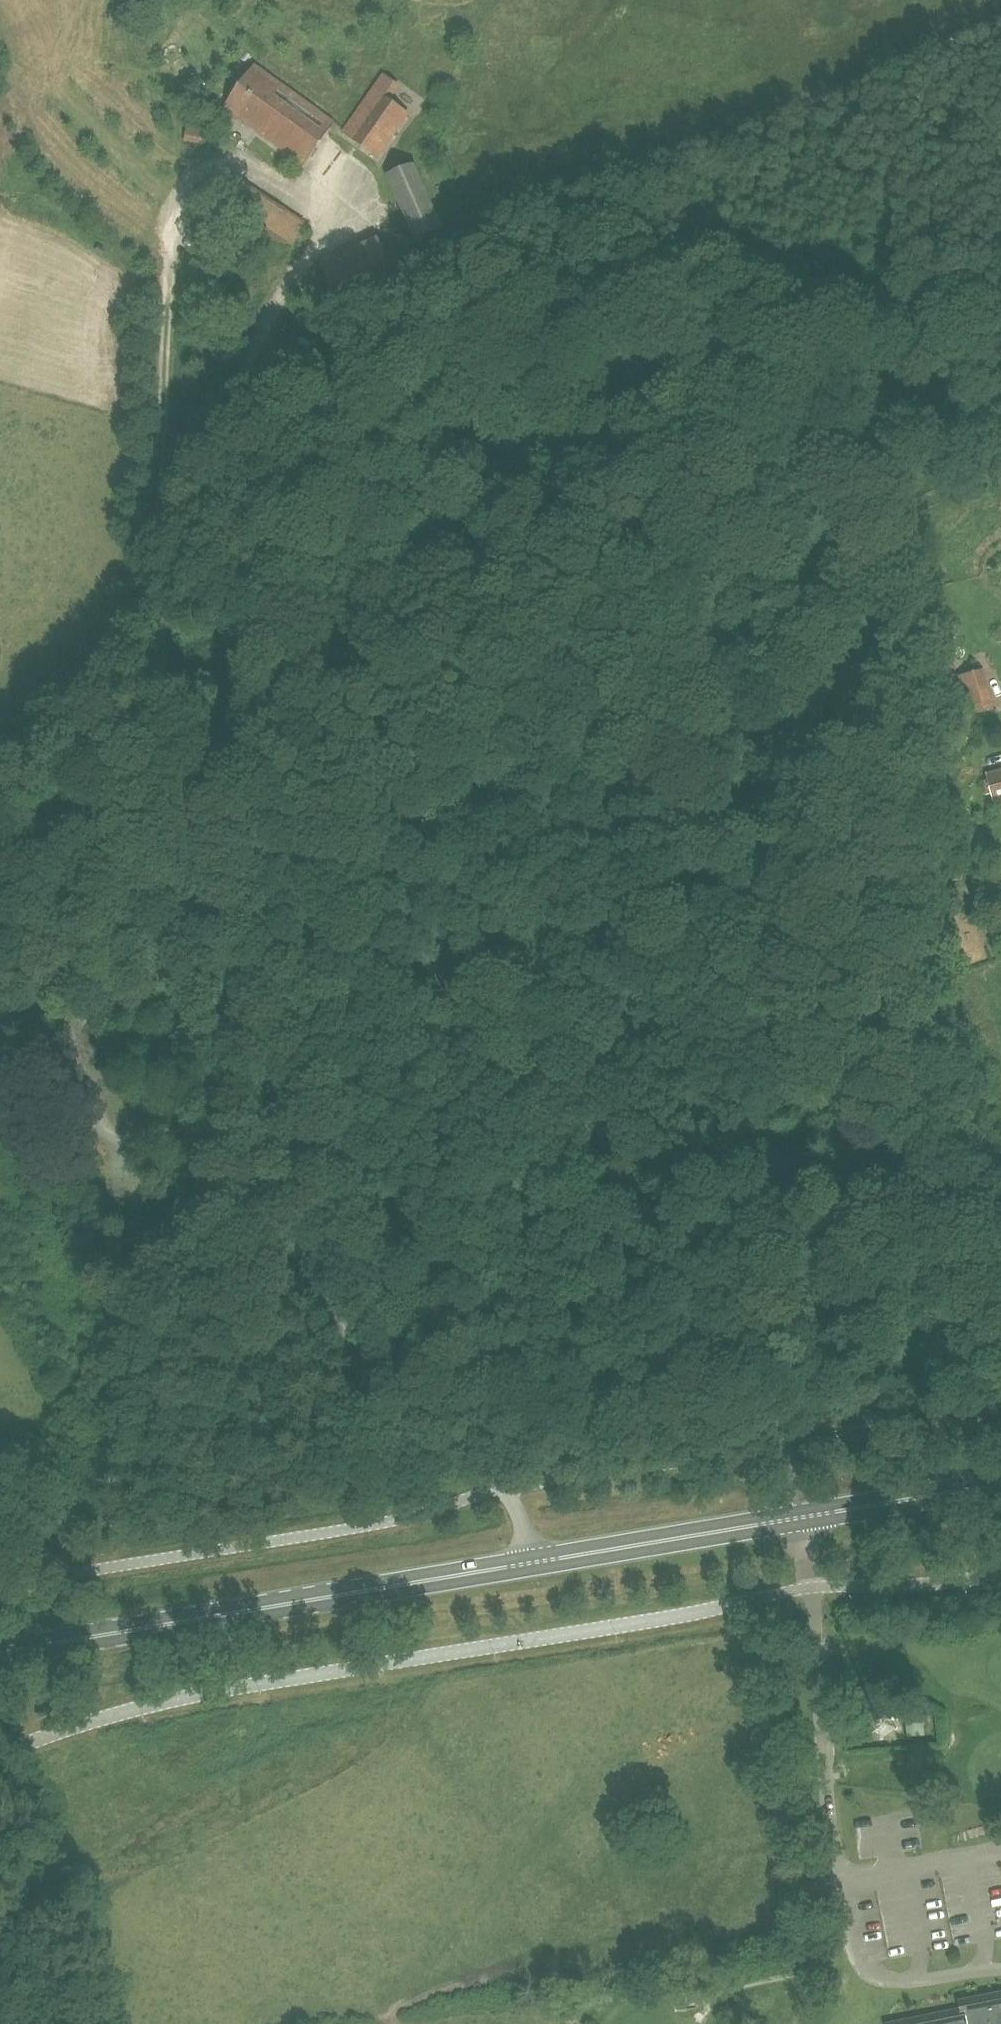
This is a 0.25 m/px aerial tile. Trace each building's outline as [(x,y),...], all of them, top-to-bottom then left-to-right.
[(219,105),(307,170),(338,128),(249,63),(219,105)] [(389,81),(347,138),(381,162),(412,120),(394,106),(403,92),(389,81)] [(201,143),(203,130),(182,128),(180,141),(201,143)] [(442,230),(415,166),(390,176),(418,240),(442,230)] [(961,693),(985,687),(980,671),(956,677),(961,693)] [(989,779),(995,798),(1000,796),(1000,772),(988,776),(989,779)] [(925,1736),(923,1715),(906,1716),(908,1737),(925,1736)] [(871,1723),(858,1723),(859,1740),(872,1739),(871,1723)] [(963,2001),(965,2009),(892,2023),(1000,2023),(1000,1994),(963,2001)]
